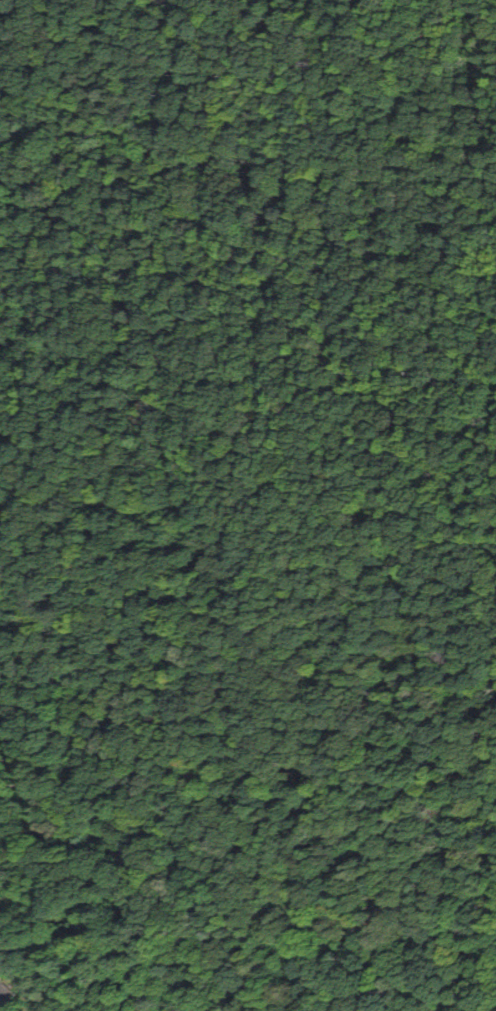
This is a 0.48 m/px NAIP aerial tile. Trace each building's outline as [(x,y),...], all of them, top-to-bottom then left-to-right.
[(14,994),(0,982),(0,1007),(2,1009),(14,994)]
